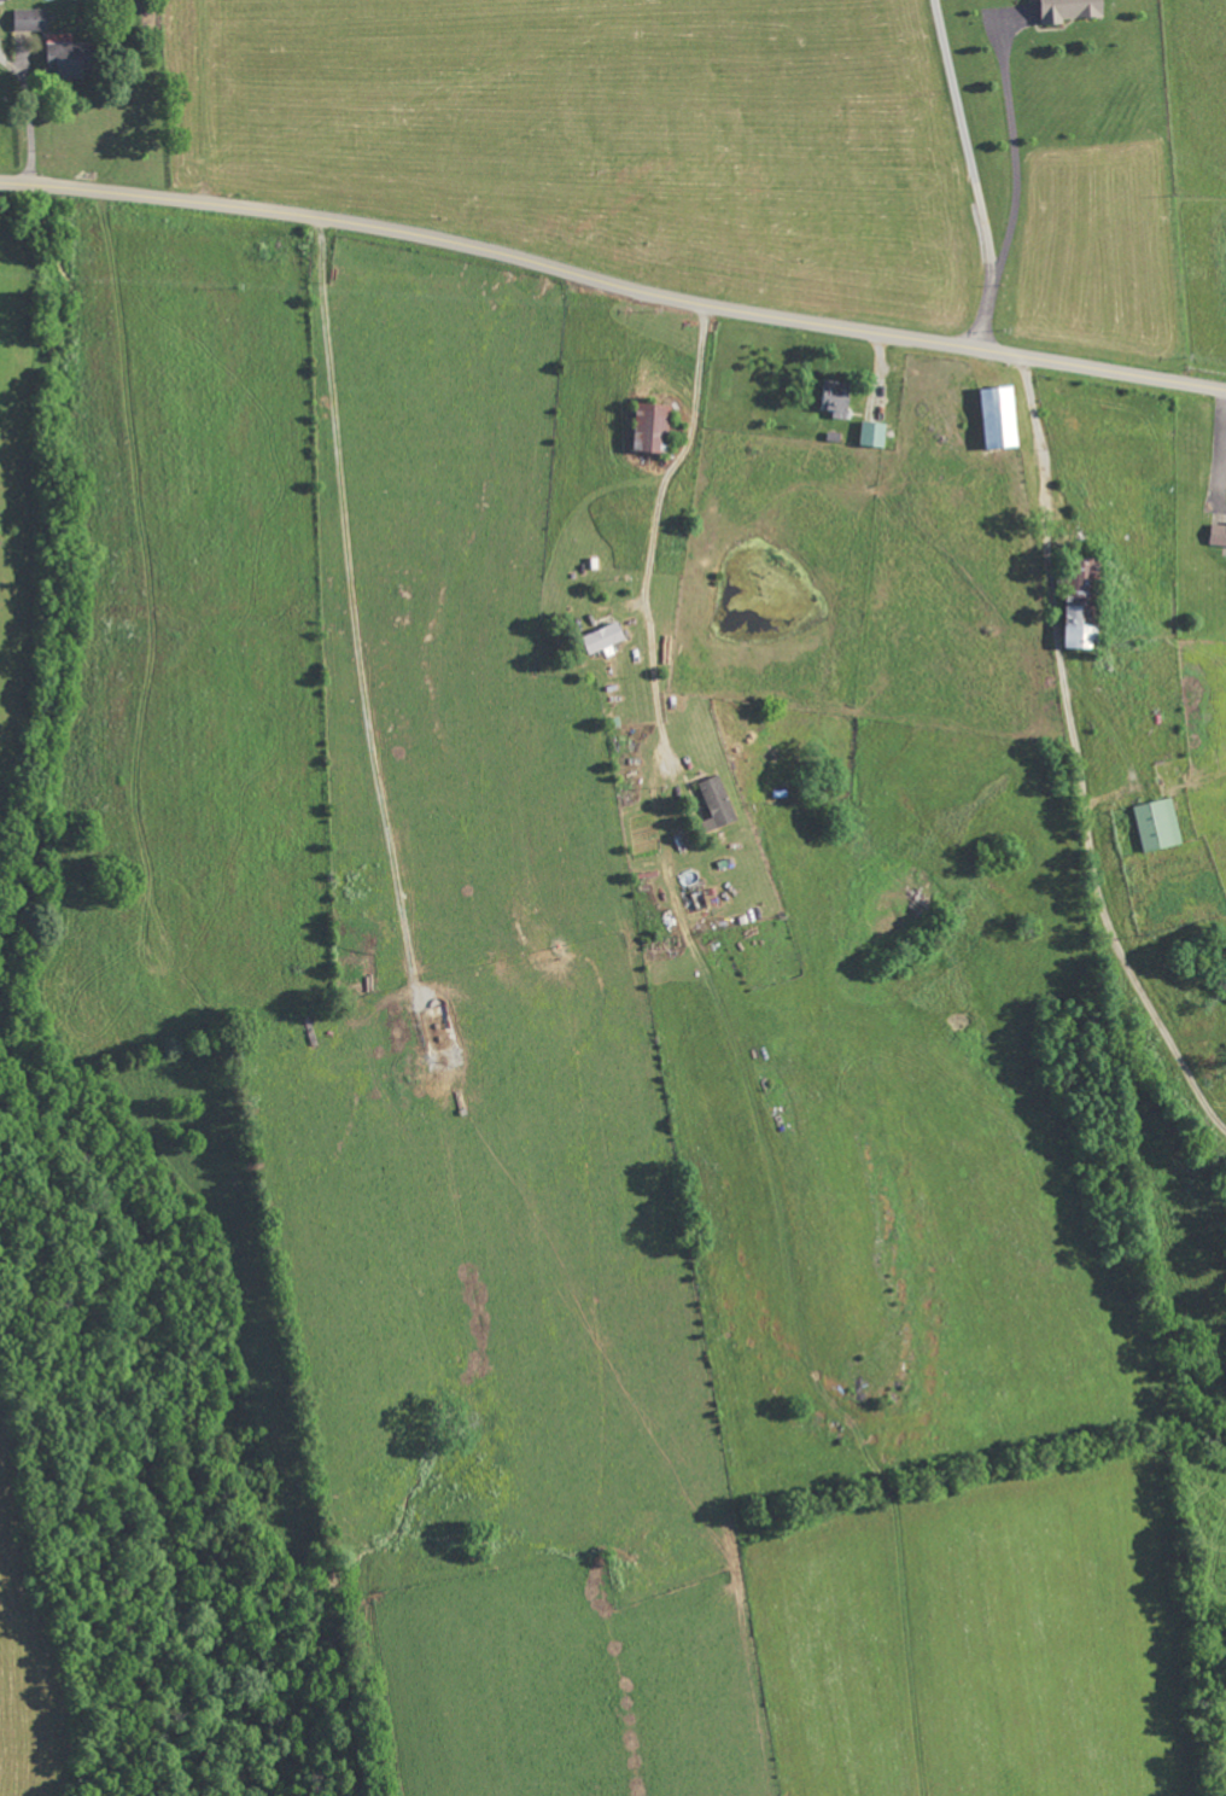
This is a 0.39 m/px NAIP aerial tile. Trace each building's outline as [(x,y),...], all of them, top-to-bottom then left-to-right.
[(1044,26),(1066,24),(1065,19),(1107,17),(1106,0),(1043,0),(1044,26)] [(48,8),(15,9),(15,31),(49,30),(48,8)] [(85,78),(85,69),(94,69),(94,43),(74,43),(74,34),(48,34),(48,70),(58,70),(58,78),(85,78)] [(852,419),(852,383),(825,382),(825,411),(835,411),(834,419),(852,419)] [(982,390),(990,451),(1023,447),(1015,386),(982,390)] [(637,452),(664,453),(664,444),(672,445),(673,405),(639,404),(637,452)] [(888,448),(888,424),(863,423),(862,446),(888,448)] [(1225,546),(1225,526),(1214,525),(1212,545),(1225,546)] [(590,654),(627,642),(621,623),(584,635),(590,654)] [(703,823),(707,834),(739,821),(720,776),(699,784),(714,818),(703,823)] [(1134,808),(1146,854),(1184,844),(1173,798),(1134,808)]
